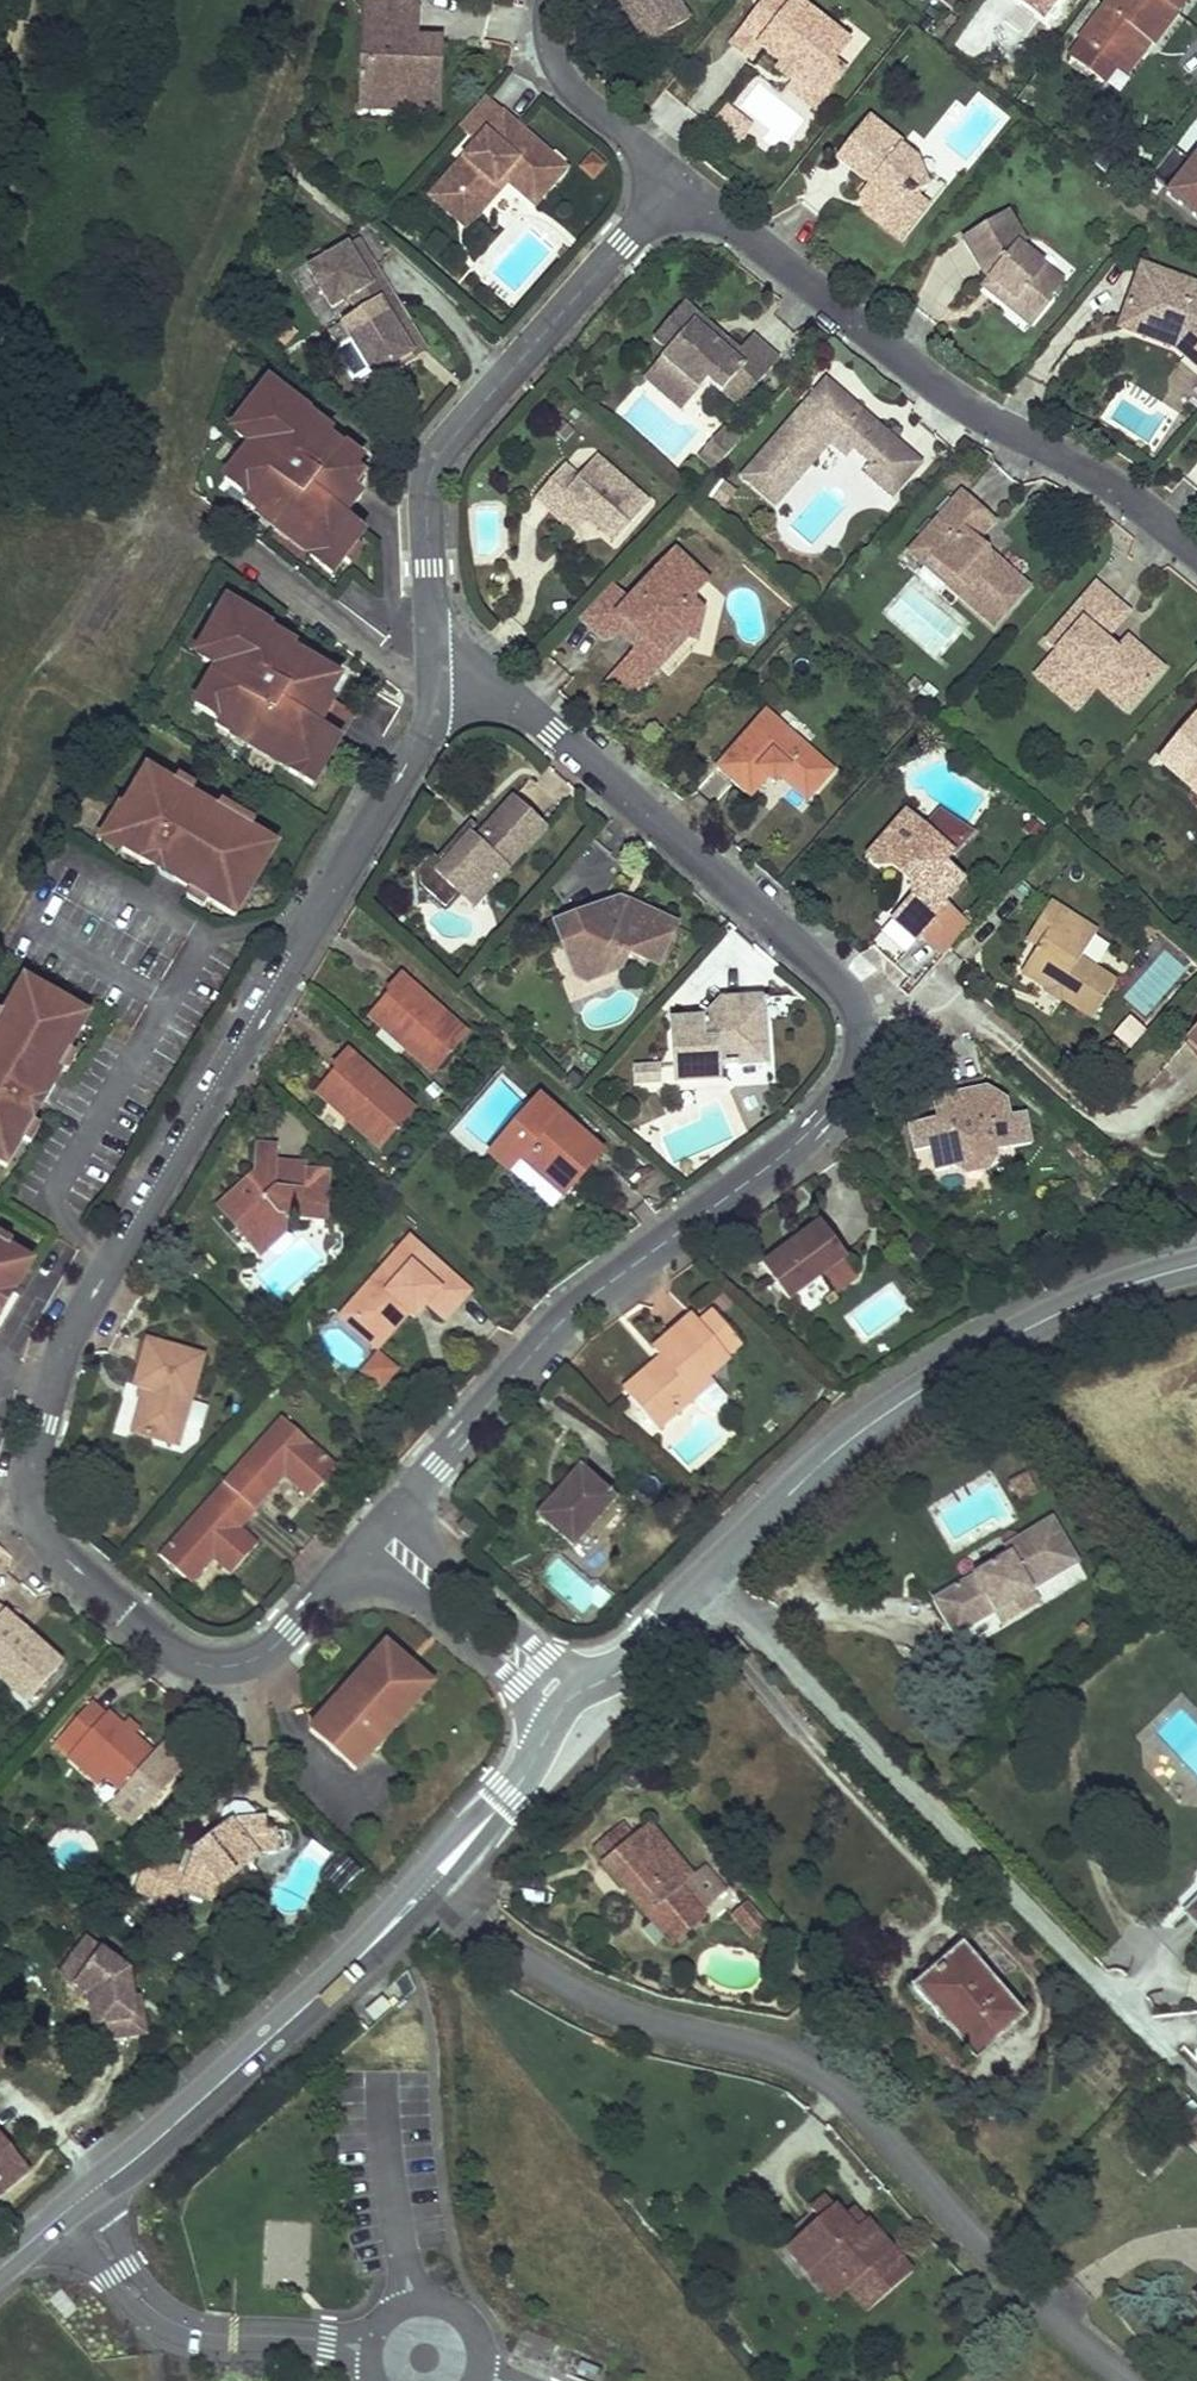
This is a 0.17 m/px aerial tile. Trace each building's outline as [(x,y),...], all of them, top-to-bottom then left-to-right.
[(360,22),(373,22),(371,59),(359,59),(358,96),(395,97),(395,109),(440,110),(443,39),(418,38),(416,38),(415,43),(407,43),(408,24),(419,24),(420,0),(361,0),(360,22)] [(650,45),(691,20),(679,0),(621,0),(650,45)] [(753,19),(771,33),(762,45),(786,64),(798,74),(826,96),(847,70),(835,61),(846,47),(827,32),(799,10),(807,0),(768,0),(753,19)] [(1080,39),(1082,41),(1071,55),(1103,80),(1114,66),(1117,68),(1142,35),(1150,41),(1153,43),(1186,0),(1109,0),(1080,39)] [(771,33),(753,19),(733,44),(751,58),(762,45),(771,33)] [(360,22),(359,59),(371,59),(373,22),(360,22)] [(418,38),(419,24),(408,24),(407,43),(415,43),(416,38),(418,38)] [(1150,41),(1142,35),(1117,68),(1125,74),(1150,41)] [(1014,66),(1004,59),(990,78),(1000,85),(1014,66)] [(798,74),(786,64),(779,72),(792,82),(798,74)] [(826,96),(798,74),(792,82),(789,87),(815,109),(826,96)] [(491,88),(466,117),(483,132),(452,167),(489,200),(513,173),(541,198),(573,161),(491,88)] [(395,97),(358,96),(357,107),(395,109),(395,97)] [(753,125),(729,106),(715,123),(739,142),(753,125)] [(902,142),(868,115),(836,155),(870,183),(874,176),(883,183),(868,201),(884,213),(877,222),(901,242),(928,208),(919,201),(915,192),(926,189),(918,165),(916,160),(899,146),(902,142)] [(1173,145),(1151,173),(1169,188),(1166,191),(1181,203),(1183,200),(1194,209),(1192,212),(1196,216),(1196,164),(1192,160),(1173,145)] [(883,183),(874,176),(870,183),(860,194),(868,201),(883,183)] [(1183,200),(1181,203),(1192,212),(1194,209),(1183,200)] [(884,213),(868,201),(861,210),(877,222),(884,213)] [(1035,318),(1048,302),(1048,296),(1060,282),(1017,246),(1022,239),(1006,213),(962,239),(981,275),(987,280),(995,286),(988,295),(1006,309),(1013,301),(1035,318)] [(362,271),(374,264),(359,240),(348,247),(362,271)] [(408,321),(374,264),(362,271),(348,247),(310,270),(333,308),(349,298),(367,327),(350,338),(376,381),(414,358),(396,329),(408,321)] [(1140,264),(1120,318),(1180,339),(1196,354),(1196,285),(1140,264)] [(995,286),(987,280),(980,288),(988,295),(995,286)] [(708,323),(683,300),(652,336),(668,350),(649,372),(673,393),(677,388),(686,389),(692,394),(706,377),(736,405),(779,357),(752,332),(737,350),(724,338),(716,346),(701,332),(708,323)] [(1028,327),(1035,318),(1013,301),(1006,309),(1028,327)] [(1120,318),(1117,327),(1177,349),(1196,366),(1196,354),(1180,339),(1120,318)] [(396,329),(414,358),(426,351),(408,321),(396,329)] [(724,338),(708,323),(701,332),(716,346),(724,338)] [(673,393),(649,372),(643,378),(679,409),(692,394),(686,389),(677,388),(673,393)] [(864,410),(824,376),(739,474),(762,494),(783,469),(797,481),(831,440),(847,454),(855,445),(872,460),(865,469),(894,494),(922,459),(874,419),(867,427),(857,418),(864,410)] [(300,412),(271,390),(248,421),(254,426),(241,442),(252,451),(227,485),(250,502),(246,507),(261,518),(264,514),(281,527),(317,554),(312,560),(335,577),(367,534),(350,521),(343,515),(359,493),(367,482),(358,476),(365,467),(334,444),(322,459),(298,441),(305,432),(293,422),(300,412)] [(874,419),(864,410),(857,418),(867,427),(874,419)] [(313,422),(300,412),(293,422),(305,432),(311,424),(313,422)] [(311,424),(305,432),(298,441),(322,459),(334,444),(335,442),(311,424)] [(727,432),(723,429),(706,448),(710,452),(727,432)] [(737,441),(727,432),(710,452),(706,448),(699,456),(714,469),(737,441)] [(600,455),(587,443),(569,463),(582,475),(600,455)] [(654,503),(600,455),(582,475),(569,463),(537,499),(551,511),(564,497),(589,520),(617,545),(654,503)] [(797,481),(783,469),(762,494),(776,506),(797,481)] [(997,516),(962,486),(909,547),(929,564),(924,569),(925,576),(937,587),(944,587),(949,581),(998,623),(1033,582),(1001,555),(994,562),(974,544),(980,536),(997,516)] [(367,499),(359,493),(343,515),(350,521),(367,499)] [(589,520),(564,497),(551,511),(576,534),(589,520)] [(281,527),(264,514),(261,518),(260,521),(276,533),(281,527)] [(317,554),(281,527),(276,533),(312,560),(317,554)] [(1001,555),(980,536),(974,544),(994,562),(1001,555)] [(637,598),(619,582),(588,618),(613,640),(624,637),(636,622),(647,632),(643,654),(640,669),(662,674),(670,664),(672,652),(687,632),(704,637),(711,607),(700,605),(704,591),(716,577),(682,547),(637,598)] [(1134,609),(1101,579),(1062,623),(1075,634),(1061,649),(1038,674),(1074,704),(1095,680),(1102,686),(1114,697),(1128,682),(1141,694),(1166,665),(1131,635),(1124,643),(1114,654),(1104,644),(1113,633),(1134,609)] [(261,623),(228,604),(208,639),(215,643),(205,659),(218,666),(195,703),(219,717),(215,724),(231,733),(234,728),(253,739),(293,764),(288,771),(311,785),(355,714),(330,699),(340,681),(293,654),(286,668),(259,653),(266,640),(254,633),(261,623)] [(647,632),(636,622),(624,637),(643,654),(647,632)] [(273,630),(261,623),(254,633),(266,640),(272,631),(273,630)] [(1075,634),(1062,623),(1049,638),(1061,649),(1075,634)] [(259,653),(286,668),(293,654),(297,646),(272,631),(266,640),(259,653)] [(1124,643),(1113,633),(1104,644),(1114,654),(1124,643)] [(1095,680),(1074,704),(1080,710),(1102,686),(1095,680)] [(1128,682),(1114,697),(1127,709),(1141,694),(1128,682)] [(840,768),(774,710),(724,766),(756,795),(775,774),(782,781),(788,775),(814,798),(840,768)] [(1158,757),(1196,792),(1196,712),(1158,757)] [(253,739),(234,728),(231,733),(230,736),(248,747),(253,739)] [(293,764),(253,739),(248,747),(288,771),(293,764)] [(279,845),(150,767),(125,807),(122,805),(103,837),(236,917),(279,845)] [(548,823),(513,793),(476,835),(471,830),(444,860),(438,855),(431,848),(418,862),(419,883),(433,896),(448,896),(455,889),(471,870),(490,887),(548,823)] [(948,814),(935,830),(912,811),(880,848),(898,865),(911,864),(919,871),(920,893),(898,918),(922,940),(927,934),(952,906),(953,905),(949,902),(969,880),(950,862),(977,832),(948,814)] [(476,825),(470,820),(438,855),(444,860),(471,830),(476,825)] [(898,865),(880,848),(872,857),(882,866),(898,865)] [(490,887),(471,870),(455,889),(473,905),(490,887)] [(621,895),(601,904),(605,915),(621,908),(627,912),(632,900),(621,895)] [(677,923),(632,900),(627,912),(621,908),(605,915),(601,904),(556,922),(564,943),(573,939),(587,980),(623,965),(631,950),(657,962),(677,923)] [(1101,930),(1055,900),(1043,917),(1054,925),(1043,944),(1026,971),(1055,990),(1059,983),(1069,990),(1065,997),(1098,1017),(1122,978),(1085,955),(1101,930)] [(973,925),(952,906),(927,934),(948,954),(973,925)] [(1054,925),(1043,917),(1031,936),(1043,944),(1054,925)] [(587,980),(573,939),(564,943),(579,983),(587,980)] [(470,1029),(402,970),(388,986),(393,990),(372,1015),(435,1069),(470,1029)] [(25,977),(0,1022),(0,1163),(7,1167),(64,1069),(70,1073),(80,1056),(71,1051),(92,1016),(25,977)] [(1069,990),(1059,983),(1055,990),(1051,994),(1062,1001),(1065,997),(1069,990)] [(764,996),(745,998),(747,1015),(766,1013),(764,996)] [(745,998),(723,1000),(724,1018),(708,1019),(675,1022),(679,1078),(723,1074),(722,1063),(772,1059),(766,1013),(747,1015),(745,998)] [(724,1018),(723,1000),(708,1019),(724,1018)] [(417,1104),(349,1048),(337,1062),(342,1067),(321,1092),(383,1144),(417,1104)] [(652,1067),(640,1069),(640,1081),(654,1079),(652,1067)] [(664,1067),(652,1067),(654,1079),(665,1079),(664,1067)] [(989,1086),(986,1073),(952,1080),(954,1093),(989,1086)] [(999,1092),(989,1086),(954,1093),(937,1097),(942,1119),(954,1117),(957,1107),(956,1101),(999,1092)] [(1035,1139),(1030,1113),(1015,1117),(1011,1099),(999,1092),(956,1101),(957,1107),(954,1117),(942,1119),(913,1124),(918,1150),(937,1147),(941,1170),(956,1166),(997,1157),(997,1149),(1035,1139)] [(608,1149),(545,1094),(495,1153),(513,1169),(525,1155),(570,1194),(589,1172),(608,1149)] [(312,1168),(312,1160),(281,1159),(283,1141),(259,1140),(258,1171),(217,1208),(262,1259),(290,1234),(290,1220),(331,1222),(335,1169),(312,1168)] [(991,1172),(997,1157),(956,1166),(966,1176),(991,1172)] [(852,1256),(824,1219),(799,1238),(804,1246),(794,1253),(789,1246),(767,1262),(795,1299),(852,1256)] [(804,1246),(799,1238),(789,1246),(794,1253),(804,1246)] [(433,1306),(450,1321),(475,1292),(414,1239),(349,1312),(380,1340),(420,1294),(433,1306)] [(31,1264),(0,1247),(0,1318),(31,1264)] [(419,1321),(433,1306),(420,1294),(380,1340),(349,1312),(343,1319),(381,1352),(414,1316),(419,1321)] [(734,1359),(695,1314),(656,1349),(664,1358),(672,1367),(664,1374),(662,1371),(633,1398),(662,1431),(702,1395),(697,1390),(714,1376),(734,1359)] [(205,1355),(148,1340),(137,1386),(145,1389),(134,1432),(179,1444),(205,1355)] [(358,1376),(385,1389),(398,1364),(371,1351),(358,1376)] [(672,1367),(664,1358),(628,1391),(633,1398),(662,1371),(664,1374),(672,1367)] [(719,1381),(714,1376),(697,1390),(702,1395),(719,1381)] [(342,1466),(284,1418),(227,1484),(164,1557),(189,1579),(211,1553),(217,1559),(236,1574),(263,1543),(246,1529),(260,1512),(288,1478),(294,1470),(320,1491),(342,1466)] [(624,1499),(584,1465),(541,1515),(580,1549),(624,1499)] [(320,1491),(294,1470),(288,1478),(313,1499),(320,1491)] [(482,1531),(470,1520),(463,1528),(475,1539),(482,1531)] [(1078,1564),(1053,1522),(1003,1551),(1007,1558),(932,1602),(953,1638),(997,1612),(1035,1590),(1078,1564)] [(217,1559),(211,1553),(189,1579),(195,1585),(217,1559)] [(1043,1603),(1035,1590),(997,1612),(1004,1625),(1043,1603)] [(0,1607),(0,1677),(31,1703),(65,1662),(0,1607)] [(332,1699),(308,1727),(354,1768),(379,1739),(383,1743),(395,1730),(391,1726),(413,1699),(414,1685),(412,1671),(405,1659),(392,1655),(375,1656),(365,1663),(358,1674),(357,1697),(345,1710),(334,1700),(332,1699)] [(95,1704),(57,1748),(72,1761),(80,1752),(111,1779),(150,1812),(190,1764),(167,1744),(158,1754),(138,1737),(128,1728),(113,1715),(111,1718),(95,1704)] [(143,1731),(133,1722),(128,1728),(138,1737),(143,1731)] [(111,1779),(80,1752),(72,1761),(104,1788),(111,1779)] [(695,1877),(641,1813),(595,1851),(650,1916),(683,1888),(695,1877)] [(245,1834),(213,1840),(181,1866),(172,1887),(133,1872),(119,1907),(133,1913),(131,1918),(162,1931),(164,1925),(197,1938),(207,1940),(211,1939),(214,1937),(217,1935),(220,1931),(220,1929),(201,1921),(212,1894),(216,1898),(237,1879),(235,1875),(260,1870),(256,1846),(248,1849),(245,1834)] [(264,1845),(256,1846),(260,1870),(270,1866),(273,1861),(270,1849),(264,1845)] [(578,1858),(573,1852),(566,1857),(571,1864),(578,1858)] [(706,1915),(683,1888),(650,1916),(673,1944),(706,1915)] [(745,1900),(727,1916),(750,1940),(767,1924),(745,1900)] [(102,1956),(88,1945),(60,1979),(74,1990),(102,1956)] [(1020,2014),(962,1949),(917,1987),(975,2053),(1020,2014)] [(87,2001),(91,2049),(142,2045),(139,2005),(132,2006),(130,1978),(102,1956),(74,1990),(87,2001)] [(382,1994),(364,2010),(374,2021),(392,2006),(382,1994)] [(1190,2121),(1183,2128),(1196,2143),(1196,2128),(1190,2121)] [(0,2133),(0,2193),(30,2169),(0,2133)] [(849,2212),(832,2192),(817,2204),(825,2213),(791,2242),(813,2267),(829,2254),(852,2282),(850,2284),(870,2308),(917,2269),(872,2216),(870,2218),(861,2226),(849,2212)] [(870,2218),(858,2204),(849,2212),(861,2226),(870,2218)] [(852,2282),(829,2254),(813,2267),(836,2295),(850,2284),(852,2282)]
